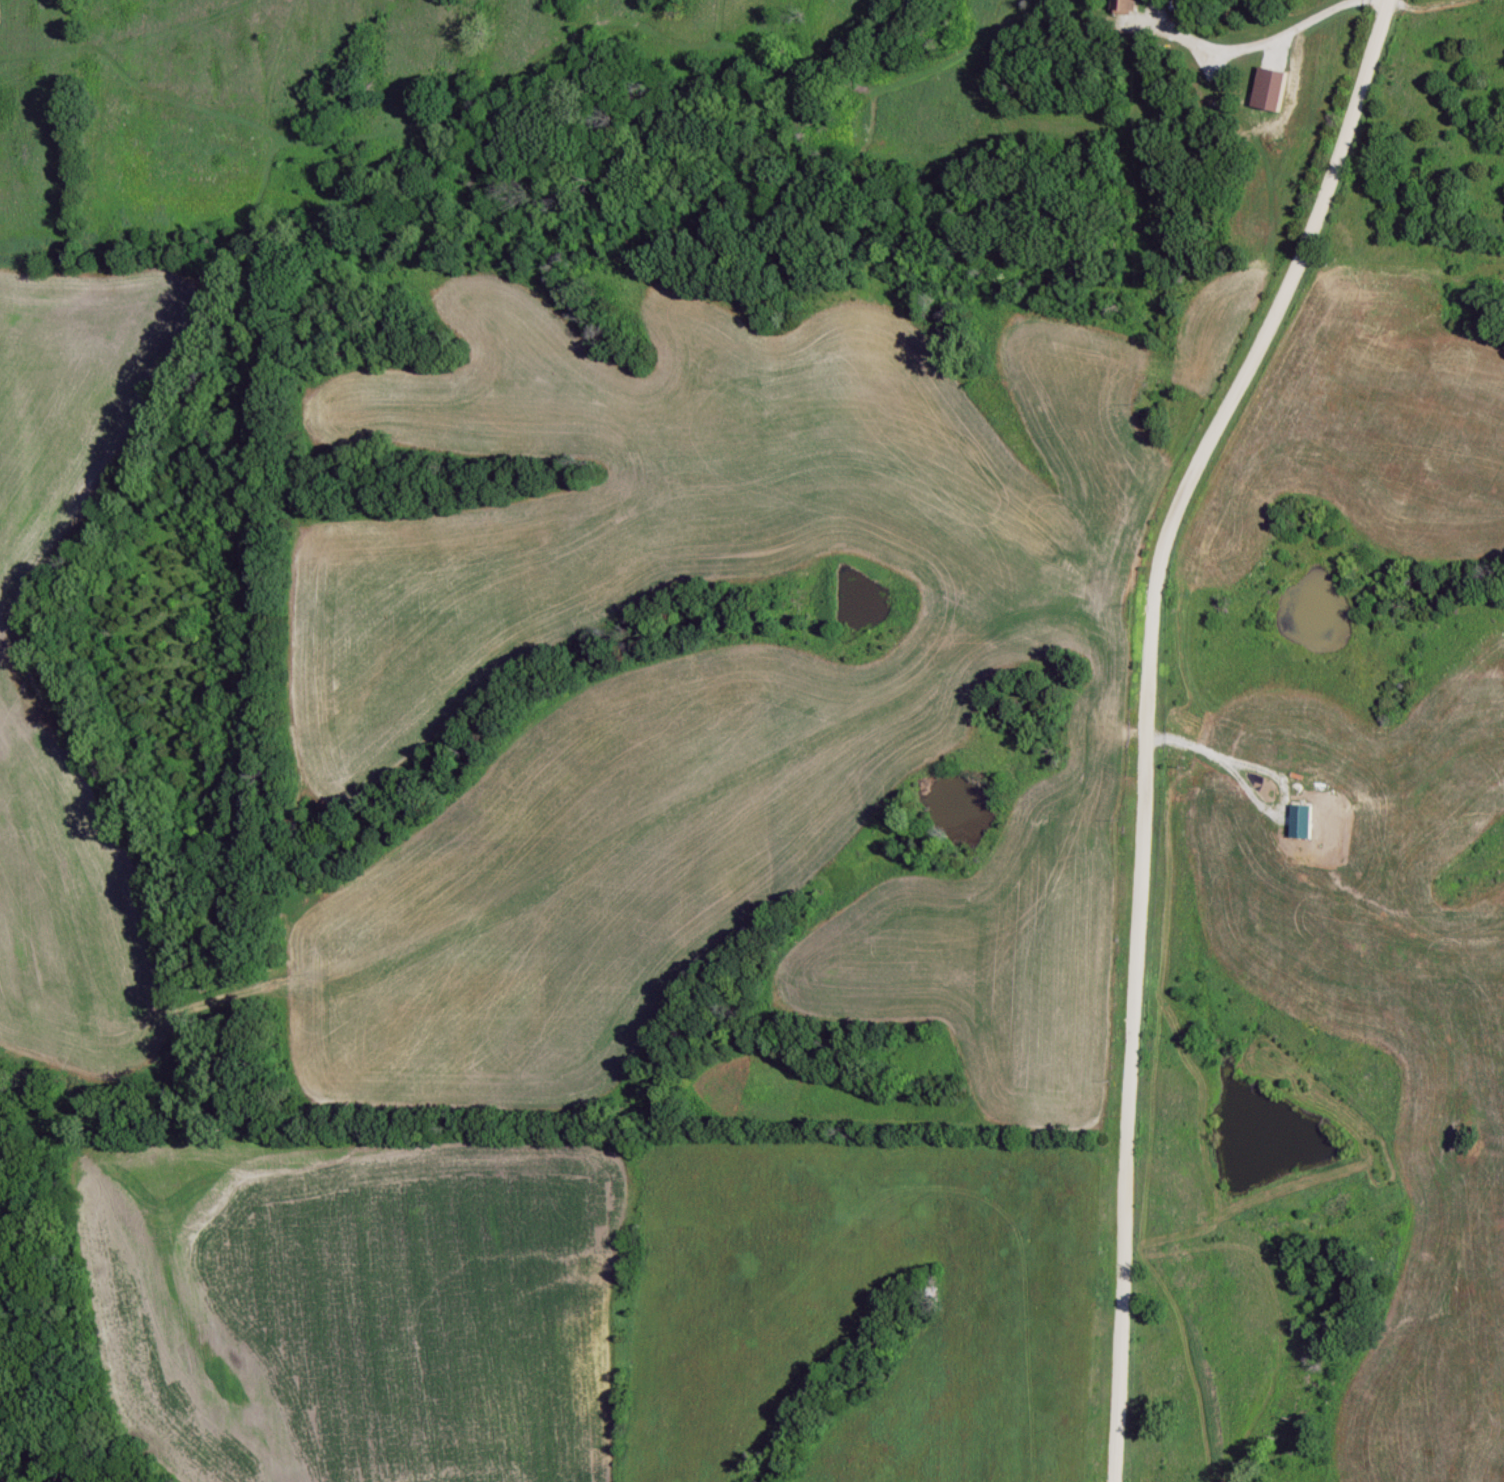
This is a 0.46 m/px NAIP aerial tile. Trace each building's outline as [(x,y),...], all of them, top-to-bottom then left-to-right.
[(1135,15),(1138,0),(1115,0),(1113,12),(1135,15)]
